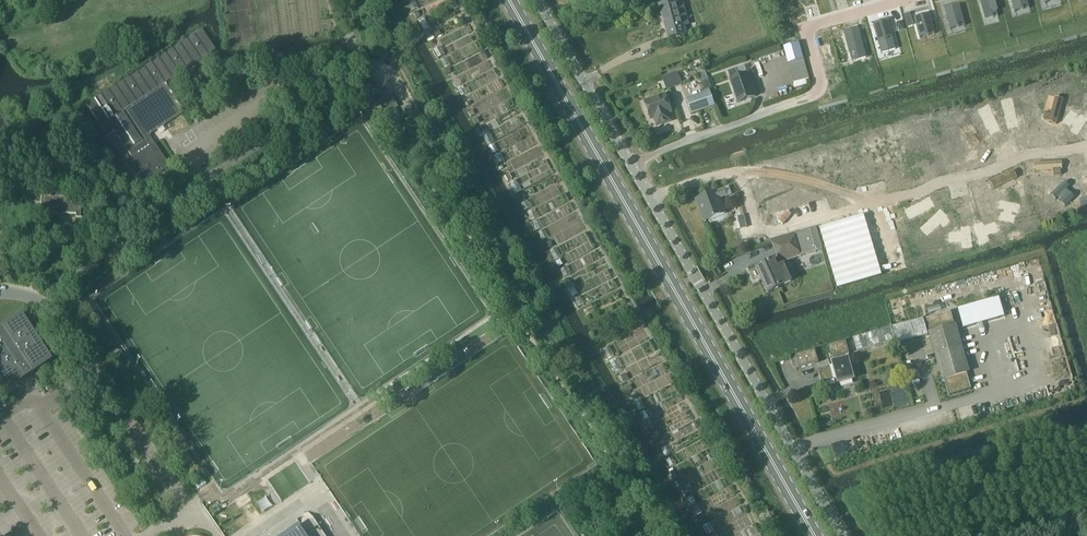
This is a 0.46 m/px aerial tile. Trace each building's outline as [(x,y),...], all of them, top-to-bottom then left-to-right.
[(665,20),(664,20),(669,38),(686,33),(684,26),(689,24),(683,4),(679,5),(677,0),(660,5),(662,15),(663,15),(665,20)] [(982,4),(986,18),(991,17),(991,18),(994,18),(993,17),(997,15),(998,17),(994,0),(981,0),(982,4)] [(1015,12),(1016,12),(1015,11),(1021,9),(1021,10),(1024,9),(1023,8),(1029,7),(1029,8),(1030,8),(1028,0),(1012,0),(1015,12)] [(945,9),(951,30),(951,28),(956,27),(957,28),(959,27),(959,26),(965,24),(965,26),(966,26),(960,5),(959,5),(960,6),(946,10),(945,9)] [(915,17),(914,17),(920,38),(921,38),(920,37),(926,35),(926,36),(929,35),(929,34),(934,33),(935,34),(929,13),(929,15),(915,18),(915,17)] [(874,23),(873,23),(879,44),(880,44),(879,43),(885,41),(885,42),(888,41),(887,40),(893,39),(893,40),(894,40),(888,19),(887,19),(888,21),(874,24),(874,23)] [(844,31),(850,52),(850,51),(863,47),(864,48),(858,27),(858,29),(845,33),(844,31)] [(108,137),(114,133),(107,123),(115,118),(114,118),(121,113),(122,113),(165,83),(214,49),(200,28),(86,105),(108,137)] [(435,39),(432,34),(426,37),(429,42),(435,39)] [(804,61),(799,44),(784,48),(788,65),(804,61)] [(803,64),(785,69),(792,94),(810,89),(803,64)] [(728,73),(738,104),(755,98),(747,75),(739,78),(736,70),(728,73)] [(700,73),(706,92),(713,90),(706,71),(700,73)] [(677,85),(673,74),(663,78),(667,88),(677,85)] [(107,123),(114,133),(115,132),(127,150),(129,148),(135,157),(126,163),(141,186),(170,167),(154,144),(152,146),(146,137),(184,111),(165,83),(122,113),(121,113),(114,118),(115,118),(107,123)] [(376,95),(391,124),(395,132),(404,127),(395,110),(398,108),(391,95),(388,97),(384,90),(376,95)] [(686,100),(691,115),(715,107),(710,92),(686,100)] [(1035,93),(1030,114),(1039,116),(1044,95),(1035,93)] [(655,117),(658,125),(671,121),(668,112),(671,111),(666,95),(645,102),(651,118),(655,117)] [(1045,112),(1043,119),(1048,121),(1048,122),(1056,124),(1064,99),(1055,97),(1050,113),(1045,112)] [(1012,100),(1003,102),(1009,127),(1017,126),(1012,100)] [(988,106),(980,110),(991,133),(999,130),(988,106)] [(1070,111),(1063,122),(1069,126),(1071,124),(1074,126),(1071,131),(1076,135),(1086,119),(1081,115),(1079,118),(1075,116),(1076,115),(1070,111)] [(967,118),(959,125),(973,142),(975,140),(978,144),(984,138),(967,118)] [(871,143),(863,145),(866,158),(873,156),(872,154),(876,153),(877,159),(884,158),(881,139),(874,141),(875,147),(871,147),(871,143)] [(857,142),(847,144),(853,168),(863,165),(857,142)] [(948,153),(947,160),(965,163),(967,156),(960,155),(961,151),(964,152),(965,144),(952,142),(951,149),(955,150),(954,154),(948,153)] [(813,152),(805,155),(813,180),(821,177),(813,152)] [(914,156),(907,167),(913,171),(915,169),(918,171),(914,176),(920,180),(931,165),(925,161),(923,163),(920,161),(920,160),(914,156)] [(1011,171),(990,181),(994,189),(1018,178),(1014,171),(1014,170),(1011,171)] [(1065,181),(1051,194),(1056,199),(1058,197),(1061,200),(1060,200),(1065,206),(1075,197),(1070,192),(1068,194),(1065,191),(1070,186),(1065,181)] [(696,201),(705,223),(725,215),(719,200),(726,197),(731,195),(729,188),(724,190),(696,201)] [(76,214),(76,215),(81,215),(81,205),(76,205),(77,196),(41,196),(41,213),(76,214)] [(929,198),(906,210),(911,218),(934,206),(929,198)] [(1001,200),(999,207),(1005,208),(1004,212),(1002,212),(1000,219),(1013,222),(1014,215),(1013,215),(1014,211),(1018,212),(1019,205),(1001,200)] [(938,212),(919,230),(925,236),(938,224),(942,228),(947,223),(943,219),(944,218),(938,212)] [(820,228),(838,289),(881,276),(863,215),(820,228)] [(981,223),(975,226),(981,244),(988,241),(986,234),(997,230),(994,223),(983,227),(981,223)] [(810,230),(771,241),(780,263),(819,251),(823,249),(816,228),(810,230)] [(774,261),(756,269),(768,293),(791,283),(784,266),(777,269),(774,261)] [(926,318),(943,379),(945,379),(950,396),(972,389),(967,373),(969,372),(951,311),(926,318)] [(5,390),(50,360),(20,315),(0,328),(0,331),(1,333),(0,333),(0,383),(5,390)] [(923,317),(892,326),(897,344),(928,335),(923,317)] [(854,338),(857,351),(895,341),(892,327),(854,338)] [(840,383),(853,379),(847,358),(838,361),(837,358),(850,354),(846,341),(829,346),(832,359),(829,360),(831,366),(819,370),(823,383),(838,379),(840,383)] [(815,350),(796,355),(800,368),(819,363),(815,350)] [(625,373),(620,376),(623,382),(629,379),(625,373)] [(630,385),(625,388),(627,393),(633,390),(630,385)] [(673,479),(677,477),(673,468),(668,471),(673,479)] [(202,476),(198,479),(203,486),(206,483),(202,476)] [(203,486),(198,479),(194,482),(199,489),(203,486)] [(308,511),(296,519),(271,535),(325,535),(308,511)]
